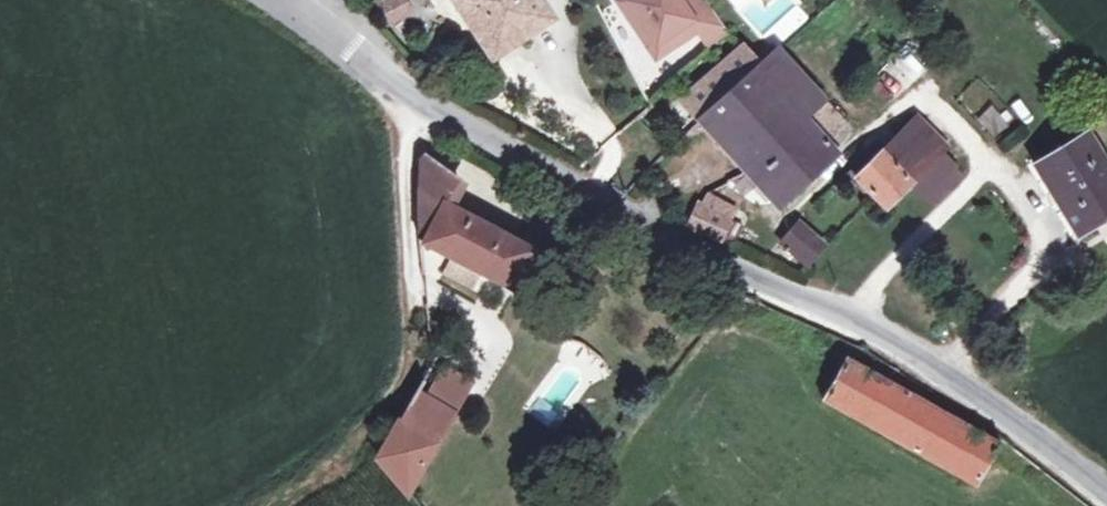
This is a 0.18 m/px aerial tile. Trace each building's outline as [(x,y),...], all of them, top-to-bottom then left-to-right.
[(386,26),(413,16),(407,0),(377,0),(386,26)] [(493,57),(553,19),(540,0),(456,0),(493,57)] [(660,52),(696,28),(702,38),(721,24),(705,0),(626,0),(633,11),(627,16),(640,35),(646,31),(660,52)] [(834,153),(825,143),(804,118),(824,101),(779,51),(757,71),(739,87),(702,120),(778,205),(834,153)] [(742,54),(723,70),(739,87),(757,71),(742,54)] [(702,120),(739,87),(723,70),(686,102),(702,120)] [(846,125),(824,101),(804,118),(825,143),(846,125)] [(910,184),(942,153),(947,147),(917,116),(880,152),(910,184)] [(1036,165),(1077,231),(1106,213),(1106,166),(1087,133),(1036,165)] [(886,207),(910,184),(880,152),(856,176),(886,207)] [(926,199),(958,168),(942,153),(910,184),(926,199)] [(415,188),(415,237),(450,256),(481,272),(507,287),(528,251),(441,204),(456,179),(422,154),(417,159),(415,188)] [(686,228),(728,247),(745,208),(703,190),(686,228)] [(798,224),(782,243),(807,265),(823,246),(798,224)] [(450,256),(440,276),(471,291),(481,272),(450,256)] [(975,484),(997,445),(848,360),(825,399),(975,484)] [(440,369),(424,398),(452,414),(449,418),(450,419),(469,386),(440,369)] [(424,398),(413,392),(376,459),(406,494),(449,418),(452,414),(424,398)]
